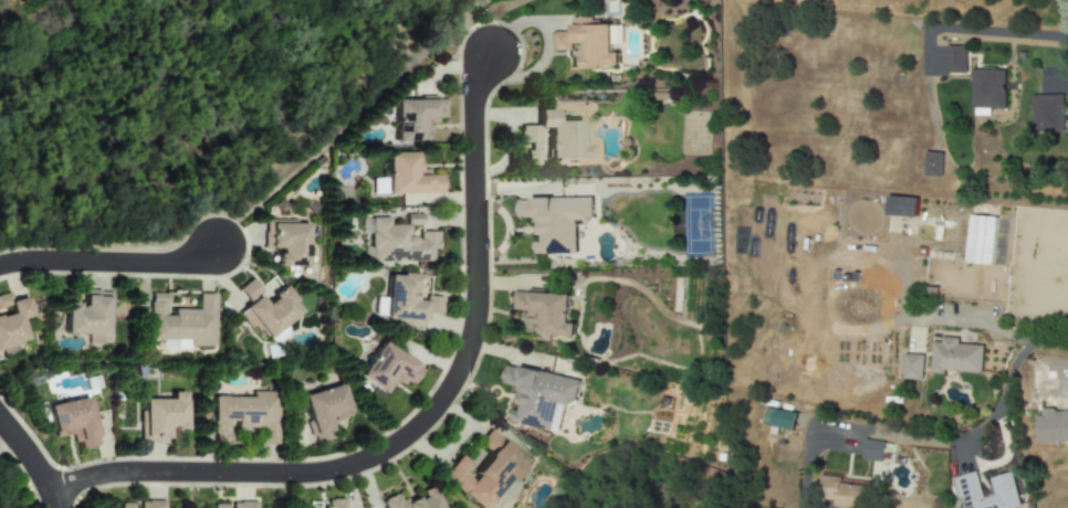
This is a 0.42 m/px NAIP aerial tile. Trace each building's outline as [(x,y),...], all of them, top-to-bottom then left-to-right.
[(611,26),(590,26),(590,18),(572,18),(572,32),(555,33),(555,51),(572,51),(572,44),(583,44),(583,68),(618,68),(618,54),(611,54),(611,26)] [(946,74),(966,74),(966,47),(946,47),(946,74)] [(990,109),(1005,109),(1006,71),(973,70),(972,116),(990,117),(990,109)] [(1032,96),(1033,134),(1064,133),(1063,95),(1032,96)] [(394,100),(395,142),(427,142),(427,124),(436,124),(435,118),(444,118),(443,99),(394,100)] [(581,121),(555,121),(555,110),(536,111),(536,126),(520,126),(520,144),(527,144),(527,164),(546,164),(546,159),(588,159),(588,146),(581,146),(581,121)] [(418,170),(417,153),(385,153),(386,195),(441,194),(441,176),(427,176),(426,170),(418,170)] [(942,177),(943,153),(926,153),(925,177),(942,177)] [(917,218),(918,198),(888,197),(888,216),(917,218)] [(577,254),(577,226),(594,225),(593,198),(517,199),(517,219),(537,219),(538,243),(533,243),(534,255),(577,254)] [(363,263),(431,261),(431,250),(438,250),(437,232),(418,232),(418,236),(408,237),(407,226),(422,226),(422,215),(405,215),(405,225),(388,226),(388,218),(360,219),(360,234),(369,234),(369,247),(362,247),(363,263)] [(995,217),(968,216),(966,264),(993,265),(995,217)] [(307,223),(264,222),(263,248),(277,248),(277,267),(306,267),(307,223)] [(416,276),(386,273),(382,323),(421,326),(422,314),(441,315),(442,298),(425,296),(424,302),(414,301),(416,276)] [(266,338),(302,312),(284,288),(263,303),(257,295),(261,292),(252,279),(237,290),(248,305),(237,313),(248,328),(255,324),(266,338)] [(64,303),(63,333),(109,335),(110,292),(81,291),(81,304),(64,303)] [(514,311),(528,311),(528,318),(536,318),(536,336),(575,337),(576,324),(569,324),(570,293),(515,291),(514,311)] [(26,342),(21,319),(31,317),(26,298),(11,301),(9,293),(0,295),(0,309),(9,307),(10,314),(0,316),(0,349),(26,342)] [(215,294),(197,294),(197,310),(167,310),(167,294),(149,294),(148,341),(160,341),(160,348),(214,348),(215,294)] [(932,372),(981,374),(983,346),(958,345),(959,338),(942,337),(941,343),(933,342),(932,372)] [(384,394),(375,388),(357,377),(374,352),(380,342),(395,352),(401,357),(404,353),(417,362),(415,366),(420,369),(420,370),(410,384),(405,380),(401,385),(394,380),(392,381),(390,384),(384,394)] [(924,355),(904,355),(903,380),(923,380),(924,355)] [(580,380),(506,365),(502,385),(521,389),(516,410),(512,409),(509,423),(559,433),(565,405),(575,407),(580,380)] [(1054,372),(1046,372),(1046,366),(1031,366),(1031,389),(1053,390),(1054,372)] [(300,396),(310,434),(312,434),(314,443),(335,438),(331,421),(349,417),(341,385),(300,396)] [(212,397),(212,444),(230,444),(231,428),(260,429),(260,445),(277,445),(278,392),(252,391),(252,398),(212,397)] [(185,431),(185,393),(171,393),(171,400),(141,400),(140,443),(168,443),(168,431),(185,431)] [(53,438),(74,434),(77,450),(98,446),(90,398),(47,405),(53,438)] [(764,424),(793,431),(797,414),(768,408),(764,424)] [(1036,445),(1067,444),(1067,411),(1035,412),(1036,445)] [(489,430),(477,444),(489,454),(473,474),(465,467),(468,464),(459,456),(441,478),(478,507),(489,507),(527,461),(489,430)] [(882,462),(884,442),(865,440),(863,461),(882,462)] [(990,478),(994,495),(983,498),(977,472),(953,478),(958,500),(965,498),(967,507),(1014,507),(1021,506),(1012,473),(990,478)] [(823,476),(821,500),(836,501),(835,507),(844,507),(866,507),(867,487),(841,485),(842,478),(823,476)] [(434,486),(421,492),(422,495),(401,504),(397,494),(380,501),(383,507),(443,507),(434,486)]
